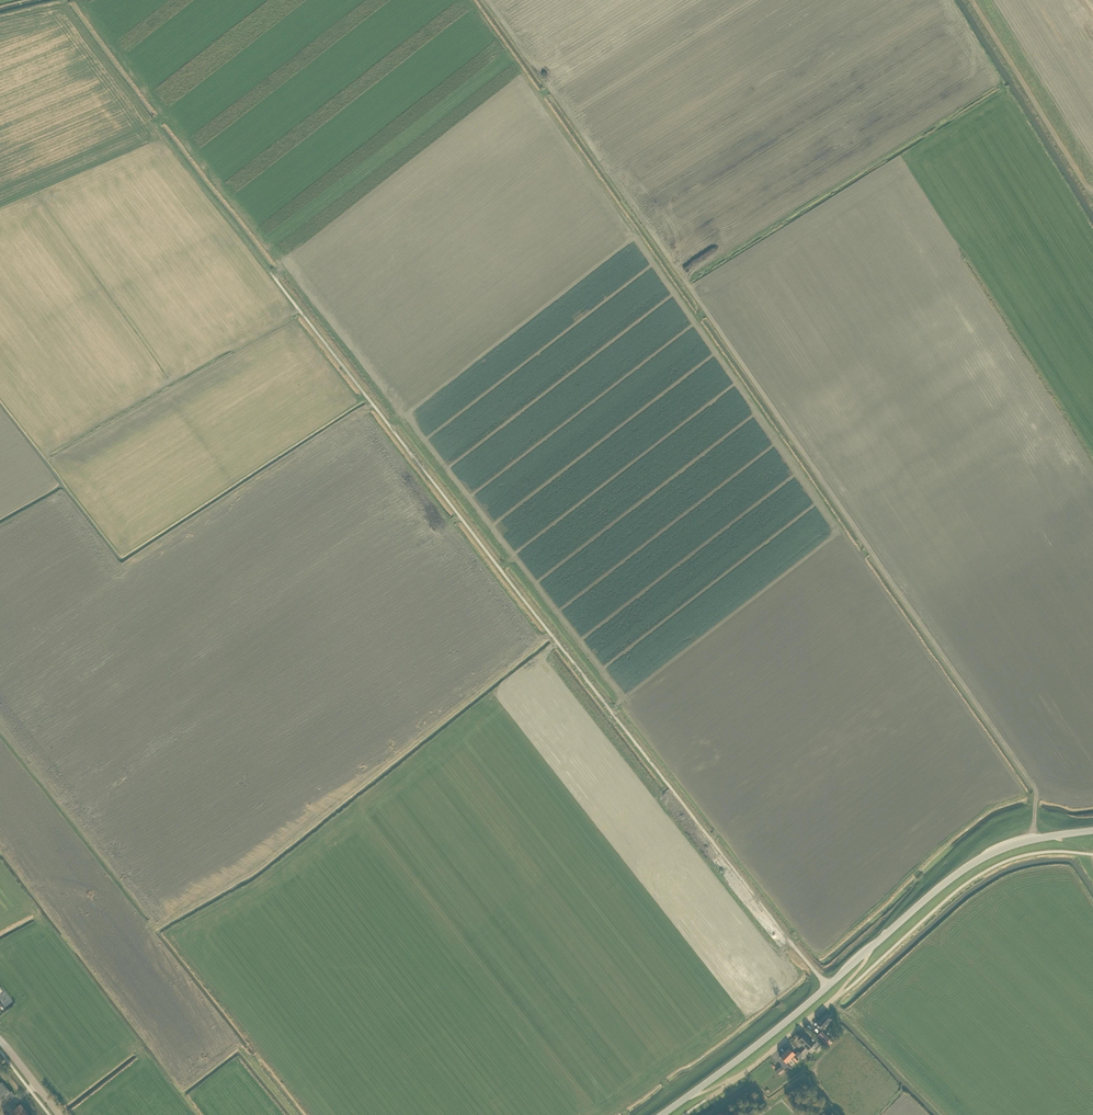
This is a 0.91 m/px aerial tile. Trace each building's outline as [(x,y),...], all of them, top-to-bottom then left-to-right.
[(827,1013),(817,1024),(823,1029),(832,1018),(827,1013)] [(825,1043),(829,1046),(832,1042),(829,1039),(821,1031),(817,1035),(825,1043)] [(804,1035),(799,1040),(802,1043),(801,1044),(807,1050),(811,1046),(815,1050),(820,1045),(817,1042),(813,1045),(813,1044),(807,1038),(804,1035)] [(780,1057),(786,1063),(795,1054),(789,1048),(780,1057)] [(0,1083),(0,1100),(5,1096),(5,1095),(9,1100),(15,1095),(11,1090),(10,1091),(1,1081),(0,1083)] [(13,1111),(12,1111),(15,1114),(29,1114),(20,1105),(13,1111)]
